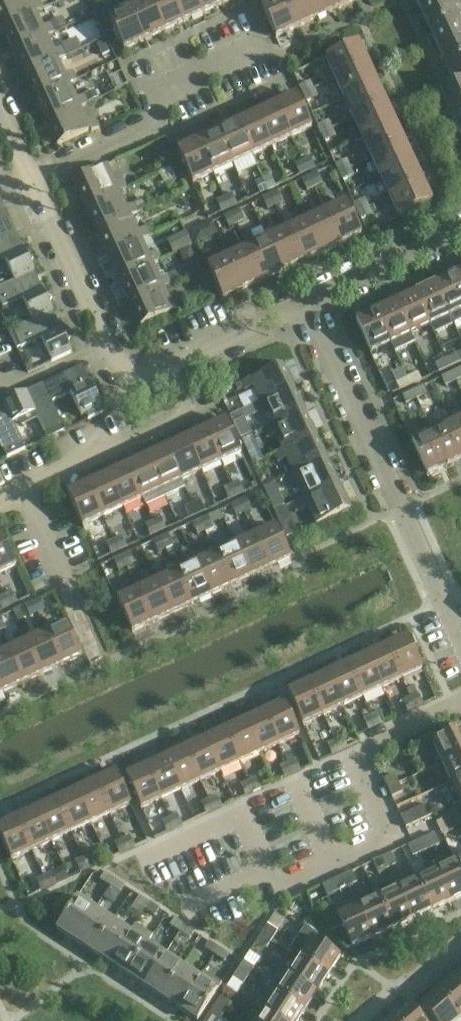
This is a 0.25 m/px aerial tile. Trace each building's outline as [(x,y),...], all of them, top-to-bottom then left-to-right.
[(36,10),(37,12),(44,9),(39,0),(32,3),(31,0),(0,0),(0,23),(1,26),(36,10)] [(144,41),(164,32),(149,0),(144,0),(128,7),(144,41)] [(164,32),(183,23),(172,0),(149,0),(164,32)] [(183,23),(203,14),(196,0),(172,0),(183,23)] [(203,14),(222,5),(220,0),(196,0),(203,14)] [(283,0),(270,0),(260,4),(276,38),(296,29),(283,0)] [(296,29),(316,20),(307,0),(283,0),(296,29)] [(316,20),(335,11),(330,0),(307,0),(316,20)] [(335,11),(356,1),(355,0),(330,0),(335,11)] [(447,0),(414,0),(420,12),(447,0)] [(420,12),(428,31),(460,16),(460,7),(458,0),(447,0),(420,12)] [(144,41),(128,7),(108,17),(124,51),(144,41)] [(36,10),(1,26),(12,50),(47,34),(48,36),(55,33),(55,32),(51,24),(43,27),(37,12),(36,10)] [(428,31),(437,50),(460,38),(460,16),(428,31)] [(62,18),(51,23),(51,24),(55,32),(66,27),(62,18)] [(47,34),(12,50),(23,74),(58,58),(59,60),(66,57),(62,48),(54,51),(48,36),(47,34)] [(460,61),(460,38),(437,50),(446,68),(460,61)] [(76,39),(61,46),(62,48),(66,57),(81,50),(76,39)] [(104,42),(97,45),(103,57),(110,54),(104,42)] [(334,80),(369,64),(360,44),(325,60),(334,80)] [(58,58),(23,74),(34,98),(69,82),(70,84),(77,81),(73,72),(65,75),(59,60),(58,58)] [(455,86),(460,84),(460,61),(446,68),(454,86),(455,86)] [(369,64),(334,80),(343,100),(378,84),(369,64)] [(69,82),(34,98),(45,122),(80,106),(81,108),(88,105),(84,96),(76,99),(70,84),(69,82)] [(302,95),(314,89),(310,82),(298,87),(302,95)] [(378,84),(343,100),(352,119),(387,103),(378,84)] [(440,92),(449,112),(460,106),(460,84),(455,86),(454,86),(440,92)] [(314,89),(302,95),(305,103),(317,97),(314,89)] [(95,90),(84,95),(88,103),(98,99),(95,90)] [(311,129),(296,97),(276,106),(291,138),(311,129)] [(387,103),(352,119),(361,139),(396,123),(387,103)] [(57,146),(91,130),(91,132),(100,129),(95,119),(88,123),(81,108),(80,106),(45,122),(57,146)] [(257,115),(272,147),(291,138),(276,106),(257,115)] [(449,112),(458,130),(460,129),(460,106),(449,112)] [(237,124),(252,157),(272,147),(257,115),(237,124)] [(320,134),(332,129),(328,121),(316,127),(320,134)] [(370,159),(405,142),(396,123),(361,139),(370,159)] [(217,133),(232,166),(252,157),(237,124),(217,133)] [(332,129),(320,134),(323,142),(336,137),(332,129)] [(198,143),(213,175),(232,166),(217,133),(198,143)] [(163,141),(152,146),(158,160),(169,155),(163,141)] [(405,142),(370,159),(379,178),(414,162),(405,142)] [(178,152),(193,184),(213,175),(198,143),(178,152)] [(302,161),(307,173),(315,169),(309,157),(302,161)] [(338,174),(350,168),(347,160),(334,166),(338,174)] [(294,165),(300,177),(307,173),(302,161),(294,165)] [(414,162),(379,178),(388,198),(423,182),(414,162)] [(108,165),(74,181),(85,206),(119,190),(120,192),(127,189),(123,180),(116,183),(108,165)] [(350,168),(338,174),(341,181),(353,176),(350,168)] [(309,176),(315,188),(322,185),(317,173),(309,176)] [(263,179),(268,191),(276,188),(270,176),(263,179)] [(315,188),(309,176),(301,180),(307,192),(315,188)] [(268,191),(263,179),(255,183),(260,195),(268,191)] [(423,182),(388,198),(398,218),(433,202),(423,182)] [(96,229),(130,214),(131,216),(138,213),(134,204),(127,207),(120,192),(119,190),(85,206),(96,229)] [(270,195),(276,207),(283,203),(278,191),(270,195)] [(223,198),(229,210),(237,206),(231,194),(223,198)] [(276,207),(270,195),(262,198),(267,210),(276,207)] [(216,201),(221,213),(229,210),(223,198),(216,201)] [(356,213),(368,207),(364,199),(352,205),(356,213)] [(361,235),(345,201),(325,211),(341,244),(361,235)] [(368,207),(356,213),(359,220),(371,214),(368,207)] [(231,213),(236,225),(244,221),(239,209),(231,213)] [(0,212),(0,226),(10,221),(5,210),(0,212)] [(305,220),(321,253),(341,244),(325,211),(305,220)] [(236,225),(231,213),(223,217),(229,229),(236,225)] [(107,253),(141,238),(142,240),(149,237),(145,228),(138,231),(131,216),(130,214),(96,229),(107,253)] [(286,229),(302,262),(321,253),(305,220),(286,229)] [(13,227),(10,221),(0,226),(0,240),(16,233),(13,227)] [(199,228),(191,232),(196,244),(197,245),(218,235),(212,222),(199,228)] [(266,238),(282,272),(302,262),(286,229),(266,238)] [(0,240),(0,262),(4,260),(14,282),(34,273),(16,233),(0,240)] [(185,233),(168,241),(174,254),(191,247),(185,233)] [(118,277),(152,262),(153,264),(161,261),(156,252),(149,255),(142,240),(141,238),(107,253),(118,277)] [(247,247),(262,281),(282,272),(266,238),(247,247)] [(227,256),(243,290),(262,281),(247,247),(227,256)] [(190,248),(180,254),(184,264),(195,259),(190,248)] [(207,266),(223,299),(243,290),(227,256),(207,266)] [(152,262),(118,277),(129,301),(163,286),(164,288),(172,285),(179,281),(175,272),(168,275),(160,279),(153,264),(152,262)] [(202,271),(196,273),(200,282),(208,278),(204,270),(202,271)] [(2,309),(22,300),(32,321),(33,322),(53,313),(34,273),(14,282),(0,288),(0,310),(2,309)] [(435,286),(449,318),(450,318),(453,325),(460,322),(460,291),(454,277),(435,286)] [(163,286),(129,301),(141,326),(174,310),(175,312),(183,308),(179,299),(171,303),(164,288),(163,286)] [(211,286),(203,289),(207,297),(213,295),(215,294),(211,286)] [(415,295),(427,320),(430,327),(434,336),(454,327),(453,325),(450,318),(449,318),(435,286),(415,295)] [(427,320),(415,295),(395,305),(410,336),(411,336),(430,327),(427,320)] [(410,336),(395,305),(377,313),(391,345),(395,354),(415,345),(411,336),(410,336)] [(13,331),(9,333),(17,350),(21,349),(41,339),(51,362),(71,353),(53,313),(33,322),(32,321),(13,331)] [(391,345),(377,313),(356,323),(371,354),(391,345)] [(27,351),(20,354),(24,364),(31,361),(27,351)] [(446,360),(450,368),(460,363),(460,362),(457,355),(446,360)] [(446,360),(435,365),(438,373),(450,368),(446,360)] [(251,388),(258,403),(259,405),(293,390),(282,365),(249,380),(248,378),(240,382),(244,391),(251,388)] [(42,385),(51,403),(70,394),(81,418),(86,416),(88,420),(103,413),(100,409),(101,408),(82,367),(42,385)] [(452,373),(456,381),(460,379),(460,369),(452,373)] [(456,381),(452,373),(441,379),(444,386),(456,381)] [(421,381),(418,374),(407,379),(411,386),(421,381)] [(411,386),(407,379),(396,384),(399,391),(411,386)] [(234,385),(237,391),(243,388),(240,382),(234,385)] [(37,420),(46,439),(47,439),(64,431),(51,403),(42,385),(2,404),(12,424),(13,423),(13,424),(19,421),(22,427),(37,420)] [(413,391),(417,400),(428,395),(424,387),(413,391)] [(259,404),(230,417),(234,425),(245,420),(263,412),(270,427),(271,429),(304,414),(293,390),(259,405),(259,404)] [(417,400),(413,391),(402,397),(406,405),(417,400)] [(2,404),(0,405),(0,443),(7,458),(25,449),(13,424),(13,423),(12,424),(2,404)] [(282,453),(315,438),(304,414),(271,429),(270,427),(262,430),(266,439),(274,436),(281,451),(282,453)] [(451,424),(460,445),(460,419),(451,424)] [(241,454),(226,421),(205,430),(221,464),(241,454)] [(451,424),(432,432),(446,463),(460,456),(460,445),(451,424)] [(186,439),(201,473),(221,464),(205,430),(186,439)] [(446,463),(432,432),(411,442),(425,473),(446,463)] [(292,475),(293,477),(326,462),(315,438),(282,453),(281,451),(273,454),(277,463),(285,460),(292,475)] [(166,449),(182,482),(201,473),(186,439),(166,449)] [(182,482),(166,449),(147,458),(165,498),(185,489),(182,482)] [(127,467),(142,500),(143,500),(146,507),(165,498),(147,458),(127,467)] [(296,484),(303,499),(304,501),(337,485),(326,462),(293,477),(292,475),(284,478),(289,487),(296,484)] [(107,476),(123,509),(142,500),(127,467),(107,476)] [(88,485),(103,518),(123,509),(107,476),(88,485)] [(231,486),(237,498),(244,494),(239,482),(231,486)] [(274,484),(263,489),(267,496),(278,491),(274,484)] [(68,494),(83,528),(103,518),(88,485),(68,494)] [(304,501),(303,499),(295,502),(300,511),(307,508),(315,526),(349,510),(337,485),(304,501)] [(223,489),(229,501),(237,498),(231,486),(223,489)] [(239,501),(245,513),(252,511),(246,498),(239,501)] [(192,504),(197,516),(205,512),(200,500),(192,504)] [(231,505),(236,517),(245,513),(239,501),(231,505)] [(197,516),(192,504),(184,507),(190,519),(197,516)] [(286,508),(274,513),(278,522),(290,516),(286,508)] [(200,520),(206,532),(213,528),(207,516),(200,520)] [(153,522),(158,534),(166,530),(161,518),(153,522)] [(206,532),(200,520),(192,523),(197,536),(206,532)] [(145,526),(150,537),(158,534),(153,522),(145,526)] [(290,560),(289,556),(275,526),(255,535),(271,569),(290,560)] [(0,534),(0,575),(16,568),(0,534)] [(161,538),(167,550),(174,547),(168,535),(161,538)] [(271,569),(255,535),(235,544),(251,578),(271,569)] [(113,540),(119,552),(127,549),(121,537),(113,540)] [(161,538),(152,542),(158,554),(167,550),(161,538)] [(106,544),(111,556),(119,552),(113,540),(106,544)] [(251,578),(235,544),(216,553),(231,587),(251,578)] [(122,556),(127,568),(134,565),(129,553),(122,556)] [(196,562),(212,596),(231,587),(216,553),(196,562)] [(127,568),(122,556),(113,560),(119,572),(127,568)] [(212,596),(196,562),(177,571),(192,605),(212,596)] [(192,605),(177,571),(157,580),(173,614),(192,605)] [(173,614),(157,580),(137,589),(153,623),(173,614)] [(132,633),(133,632),(153,623),(137,589),(116,599),(132,633)] [(4,595),(9,607),(17,604),(12,592),(4,595)] [(2,611),(9,607),(4,595),(0,597),(0,607),(2,611)] [(32,602),(37,614),(45,611),(40,599),(32,602)] [(24,606),(29,618),(37,614),(32,602),(24,606)] [(81,656),(66,623),(45,632),(61,666),(81,656)] [(61,666),(45,632),(26,641),(42,675),(61,666)] [(386,647),(402,681),(422,671),(407,638),(386,647)] [(42,675),(26,641),(6,650),(22,684),(42,675)] [(367,656),(382,690),(402,681),(386,647),(367,656)] [(6,650),(0,653),(0,688),(2,693),(22,684),(6,650)] [(347,665),(363,699),(382,690),(367,656),(347,665)] [(363,699),(347,665),(328,674),(343,708),(363,699)] [(308,683),(324,717),(343,708),(328,674),(308,683)] [(288,693),(303,727),(324,717),(308,683),(288,693)] [(423,705),(417,694),(414,686),(407,689),(411,697),(410,698),(415,709),(423,705)] [(402,701),(407,713),(415,709),(410,698),(402,701)] [(300,738),(284,703),(264,713),(279,747),(300,738)] [(384,724),(378,712),(370,716),(376,727),(384,724)] [(279,747),(264,713),(244,722),(260,756),(279,747)] [(363,719),(368,731),(376,727),(370,716),(363,719)] [(260,756),(244,722),(224,731),(240,765),(260,756)] [(460,756),(460,730),(432,744),(441,765),(460,756)] [(240,765),(224,731),(205,740),(220,774),(240,765)] [(348,749),(342,738),(335,741),(340,753),(348,749)] [(220,774),(205,740),(185,749),(201,783),(220,774)] [(327,745),(332,756),(340,753),(335,741),(327,745)] [(201,783),(185,749),(165,758),(181,792),(201,783)] [(460,779),(460,756),(441,765),(450,784),(460,779)] [(181,792),(165,758),(146,767),(162,801),(181,792)] [(300,771),(295,760),(287,763),(292,775),(300,771)] [(279,767),(284,778),(292,775),(287,763),(279,767)] [(126,776),(141,810),(162,801),(146,767),(126,776)] [(131,807),(115,773),(95,783),(110,816),(131,807)] [(395,775),(383,780),(388,790),(399,785),(395,775)] [(261,790),(255,778),(248,782),(253,793),(261,790)] [(460,803),(460,779),(450,784),(444,787),(453,806),(459,803),(459,804),(460,803)] [(240,785),(245,797),(253,793),(248,782),(240,785)] [(75,792),(91,825),(110,816),(95,783),(75,792)] [(399,785),(388,790),(392,798),(403,793),(399,785)] [(55,801),(71,834),(91,825),(75,792),(55,801)] [(221,808),(216,796),(208,800),(214,811),(221,808)] [(201,803),(206,815),(214,811),(208,800),(201,803)] [(36,810),(51,844),(71,834),(55,801),(36,810)] [(419,809),(424,820),(433,816),(428,805),(419,809)] [(410,813),(415,824),(424,820),(419,809),(410,813)] [(16,819),(32,853),(51,844),(36,810),(16,819)] [(400,818),(406,829),(415,824),(410,813),(400,818)] [(182,826),(177,815),(169,818),(175,830),(182,826)] [(161,822),(167,833),(175,830),(169,818),(161,822)] [(12,862),(32,853),(16,819),(0,826),(0,837),(12,862)] [(425,838),(430,850),(440,845),(434,834),(425,838)] [(135,848),(129,836),(121,840),(127,852),(135,848)] [(416,843),(422,854),(430,850),(425,838),(416,843)] [(114,844),(119,855),(127,852),(121,840),(114,844)] [(407,847),(413,858),(422,854),(416,843),(407,847)] [(382,859),(387,870),(396,865),(391,854),(382,859)] [(96,866),(90,855),(82,858),(87,870),(96,866)] [(75,862),(80,873),(87,870),(82,858),(75,862)] [(387,870),(382,859),(373,863),(378,874),(387,870)] [(455,862),(435,871),(450,903),(460,898),(460,876),(455,862)] [(48,888),(69,879),(64,867),(43,877),(48,888)] [(450,903),(435,871),(416,880),(430,912),(450,903)] [(343,877),(348,888),(357,884),(352,873),(343,877)] [(104,875),(100,881),(111,888),(115,882),(104,875)] [(35,880),(41,892),(48,888),(43,877),(35,880)] [(348,888),(343,877),(334,881),(339,892),(348,888)] [(430,912),(416,880),(396,889),(411,921),(430,912)] [(120,894),(124,888),(115,882),(111,888),(120,894)] [(411,921),(396,889),(377,898),(392,930),(411,921)] [(139,897),(135,904),(145,911),(150,904),(139,897)] [(392,930),(377,898),(357,907),(372,939),(392,930)] [(77,899),(57,930),(75,942),(95,911),(77,899)] [(155,917),(159,910),(150,904),(145,911),(155,917)] [(335,911),(323,916),(330,933),(342,928),(351,949),(372,939),(357,907),(338,917),(335,911)] [(92,953),(112,922),(95,911),(75,942),(92,953)] [(174,921),(170,927),(180,934),(184,927),(174,921)] [(112,922),(92,953),(110,965),(130,934),(112,922)] [(136,925),(130,934),(110,965),(127,976),(148,945),(147,945),(153,936),(136,925)] [(262,934),(272,941),(277,933),(267,926),(262,934)] [(190,940),(194,933),(184,927),(180,934),(190,940)] [(289,952),(291,953),(298,958),(327,978),(340,958),(312,940),(316,935),(305,927),(289,952)] [(256,943),(267,949),(272,941),(262,934),(256,943)] [(209,944),(205,950),(215,956),(219,950),(209,944)] [(145,988),(165,957),(148,945),(127,976),(145,988)] [(219,950),(215,956),(224,962),(228,956),(219,950)] [(298,958),(291,953),(280,972),(316,995),(327,978),(298,958)] [(162,999),(182,968),(165,957),(145,988),(162,999)] [(242,964),(238,970),(249,977),(254,969),(244,962),(242,964)] [(182,968),(162,999),(180,1011),(200,980),(182,968)] [(233,978),(243,985),(249,977),(238,970),(233,978)] [(268,990),(304,1013),(316,995),(280,972),(268,990)] [(222,985),(204,973),(200,980),(180,1011),(196,1020),(198,1020),(222,985)] [(454,980),(437,994),(460,1020),(460,988),(454,980)] [(268,990),(256,1008),(262,1012),(262,1013),(274,1020),(299,1020),(304,1013),(268,990)] [(431,1020),(460,1020),(437,994),(420,1008),(431,1020)] [(230,1005),(220,998),(214,1007),(225,1014),(230,1005)] [(407,1004),(390,1019),(392,1020),(422,1020),(407,1004)] [(225,1014),(214,1007),(205,1020),(220,1020),(225,1014)] [(262,1013),(256,1020),(274,1020),(262,1013)]
